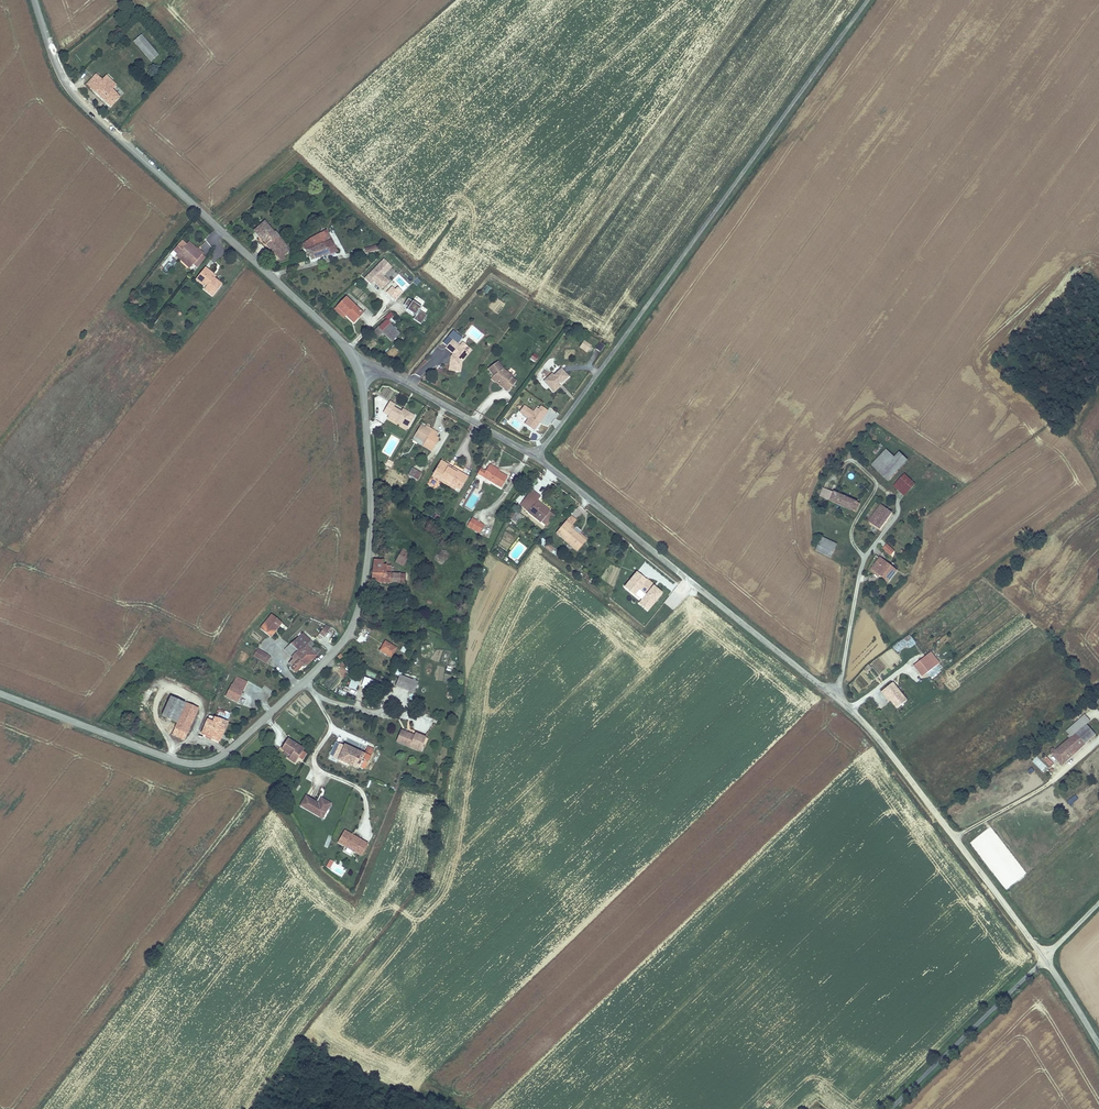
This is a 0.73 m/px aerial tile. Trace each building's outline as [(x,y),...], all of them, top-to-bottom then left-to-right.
[(143,34),(136,40),(152,62),(160,56),(143,34)] [(118,95),(111,88),(102,80),(96,74),(88,84),(110,105),(118,95)] [(102,80),(111,88),(114,83),(107,75),(102,80)] [(258,235),(268,227),(259,217),(250,226),(258,235)] [(273,233),(268,227),(258,235),(280,260),(284,257),(282,255),(288,250),(285,248),(285,246),(274,233),(273,233)] [(325,231),(316,236),(321,244),(330,239),(325,231)] [(316,236),(303,244),(312,258),(337,251),(330,239),(321,244),(316,236)] [(374,240),(371,236),(358,245),(361,249),(374,240)] [(177,243),(181,247),(186,241),(183,237),(177,243)] [(177,243),(167,252),(170,256),(172,255),(175,252),(186,265),(192,261),(201,252),(202,251),(199,247),(198,249),(189,239),(186,241),(181,247),(177,243)] [(184,267),(186,265),(175,252),(172,255),(184,267)] [(201,252),(192,261),(198,267),(205,258),(201,252)] [(392,267),(383,259),(364,279),(371,285),(373,282),(382,290),(390,281),(384,275),(392,267)] [(168,272),(173,265),(169,262),(164,270),(168,272)] [(208,280),(211,276),(203,270),(194,281),(201,287),(204,285),(206,287),(203,292),(212,299),(220,288),(212,281),(210,283),(208,280)] [(421,282),(417,278),(412,282),(416,286),(421,282)] [(482,291),(487,295),(492,288),(487,284),(482,291)] [(395,301),(403,292),(398,287),(395,290),(392,287),(386,292),(395,301)] [(346,297),(337,307),(346,315),(353,322),(362,312),(346,297)] [(421,325),(427,315),(418,310),(421,307),(412,301),(412,302),(407,299),(403,305),(408,308),(406,311),(415,316),(413,319),(421,325)] [(346,315),(337,307),(335,309),(344,318),(346,315)] [(388,321),(394,315),(391,312),(385,318),(387,320),(388,321)] [(388,321),(387,320),(376,332),(379,334),(381,332),(390,323),(388,321)] [(390,323),(381,332),(391,341),(400,333),(390,323)] [(443,342),(447,346),(452,340),(457,344),(462,338),(453,331),(443,342)] [(447,346),(445,348),(452,354),(450,356),(448,371),(461,373),(462,362),(462,359),(467,353),(464,350),(459,346),(457,344),(452,340),(447,346)] [(591,346),(584,341),(581,346),(588,351),(591,346)] [(463,342),(459,346),(464,350),(467,346),(463,342)] [(600,342),(595,348),(601,352),(605,345),(600,342)] [(539,356),(534,353),(530,359),(535,362),(539,356)] [(506,385),(503,389),(507,392),(515,383),(510,379),(512,376),(504,371),(498,363),(489,370),(493,376),(506,385)] [(552,385),(556,390),(559,386),(557,383),(559,381),(561,382),(567,376),(561,370),(554,376),(551,374),(547,377),(549,380),(546,383),(550,387),(552,385)] [(491,379),(503,389),(506,385),(493,376),(491,379)] [(408,416),(409,412),(404,408),(401,412),(394,407),(396,404),(390,400),(384,411),(389,415),(389,418),(397,423),(398,420),(408,426),(412,419),(408,416)] [(534,431),(548,411),(541,406),(538,409),(536,408),(533,412),(524,405),(519,412),(523,414),(522,415),(528,419),(524,424),(534,431)] [(398,420),(397,423),(406,429),(408,426),(398,420)] [(438,433),(432,429),(431,431),(426,428),(421,425),(414,436),(424,442),(422,445),(431,450),(437,442),(435,440),(437,437),(438,433)] [(424,442),(414,436),(411,441),(421,447),(422,445),(424,442)] [(871,463),(881,473),(896,459),(888,448),(871,463)] [(888,480),(908,462),(902,455),(896,459),(881,473),(888,480)] [(467,476),(440,459),(431,473),(454,487),(458,490),(467,476)] [(486,469),(481,466),(477,472),(501,486),(508,475),(493,466),(494,465),(490,462),(486,469)] [(420,474),(410,468),(406,475),(416,482),(420,474)] [(453,489),(454,487),(431,473),(430,475),(453,489)] [(909,491),(915,485),(905,476),(898,484),(902,488),(899,492),(903,497),(909,491)] [(540,521),(549,510),(537,500),(539,496),(530,489),(520,503),(529,510),(527,511),(540,521)] [(408,497),(398,491),(396,494),(405,500),(408,497)] [(860,506),(831,494),(827,501),(857,513),(860,506)] [(529,510),(520,503),(518,505),(527,511),(529,510)] [(869,521),(879,528),(891,513),(881,506),(869,521)] [(517,510),(511,517),(517,521),(522,514),(517,510)] [(554,514),(549,510),(540,521),(545,525),(554,514)] [(481,524),(469,517),(465,523),(478,531),(481,524)] [(570,528),(571,526),(566,522),(558,533),(578,549),(586,540),(570,528)] [(587,539),(571,526),(570,528),(586,540),(587,539)] [(829,559),(836,545),(823,539),(816,552),(829,559)] [(550,541),(545,546),(552,551),(555,545),(550,541)] [(891,556),(895,551),(887,545),(883,549),(891,556)] [(497,553),(500,559),(506,556),(502,550),(497,553)] [(405,558),(401,557),(398,555),(396,561),(402,564),(405,558)] [(373,560),(370,581),(389,582),(389,573),(386,573),(385,565),(381,565),(381,561),(373,560)] [(873,570),(889,583),(898,573),(881,560),(873,570)] [(623,588),(640,601),(653,585),(654,584),(646,578),(645,579),(636,572),(623,588)] [(389,573),(389,582),(399,582),(400,573),(389,573)] [(647,611),(662,592),(653,585),(640,601),(638,604),(647,611)] [(281,622),(272,614),(261,627),(270,636),(281,622)] [(323,635),(327,629),(323,626),(319,632),(323,635)] [(307,642),(309,640),(301,632),(295,639),(294,638),(290,642),(296,651),(298,652),(307,642)] [(907,646),(909,648),(916,643),(910,634),(892,646),(897,653),(907,646)] [(357,642),(363,645),(366,639),(360,636),(357,642)] [(320,648),(311,641),(309,640),(307,642),(312,647),(311,648),(316,653),(320,648)] [(385,640),(379,650),(391,657),(397,647),(385,640)] [(290,642),(289,643),(284,648),(291,655),(296,651),(290,642)] [(305,660),(307,663),(316,653),(311,648),(312,647),(307,642),(298,652),(305,660)] [(892,648),(882,656),(889,666),(900,659),(892,648)] [(263,661),(267,655),(256,650),(253,656),(263,661)] [(296,651),(291,655),(292,658),(290,661),(293,664),(292,665),(291,668),(295,672),(305,660),(298,652),(296,651)] [(925,675),(942,662),(934,651),(917,663),(925,675)] [(396,685),(414,692),(418,681),(399,675),(396,685)] [(238,701),(247,681),(237,677),(233,685),(232,684),(227,696),(238,701)] [(348,687),(356,689),(359,681),(351,678),(348,687)] [(370,679),(364,678),(362,686),(367,688),(370,679)] [(909,698),(895,680),(884,688),(887,693),(889,692),(893,697),(899,705),(909,698)] [(178,722),(185,704),(169,696),(162,714),(178,722)] [(1088,712),(1093,708),(1089,703),(1084,706),(1088,712)] [(197,709),(185,704),(178,722),(190,727),(197,709)] [(214,715),(226,720),(229,712),(218,707),(214,715)] [(219,741),(228,721),(226,720),(214,715),(210,713),(202,733),(219,741)] [(1087,724),(1082,718),(1068,730),(1073,737),(1087,724)] [(190,727),(178,722),(173,734),(184,739),(190,727)] [(1094,732),(1087,724),(1073,737),(1060,748),(1057,745),(1052,750),(1054,753),(1053,753),(1055,756),(1058,753),(1065,761),(1085,743),(1084,741),(1094,732)] [(414,734),(400,728),(395,741),(420,751),(423,742),(420,740),(422,734),(415,731),(414,734)] [(1096,734),(1094,732),(1084,741),(1085,743),(1096,734)] [(337,758),(358,768),(359,765),(365,752),(344,743),(343,744),(335,740),(331,749),(335,751),(333,756),(337,758)] [(289,758),(286,762),(293,766),(301,751),(284,741),(279,752),(282,754),(289,758)] [(365,768),(374,748),(368,745),(365,752),(359,765),(365,768)] [(1058,753),(1055,756),(1063,764),(1065,761),(1058,753)] [(1041,771),(1046,766),(1037,756),(1032,761),(1041,771)] [(1054,764),(1047,757),(1045,759),(1052,766),(1054,764)] [(319,816),(328,800),(320,796),(318,801),(305,794),(299,805),(319,816)] [(322,818),(331,802),(328,800),(319,816),(322,818)] [(363,855),(369,844),(356,837),(355,838),(353,837),(354,836),(345,831),(339,843),(363,855)] [(330,869),(334,861),(329,859),(325,867),(330,869)]
